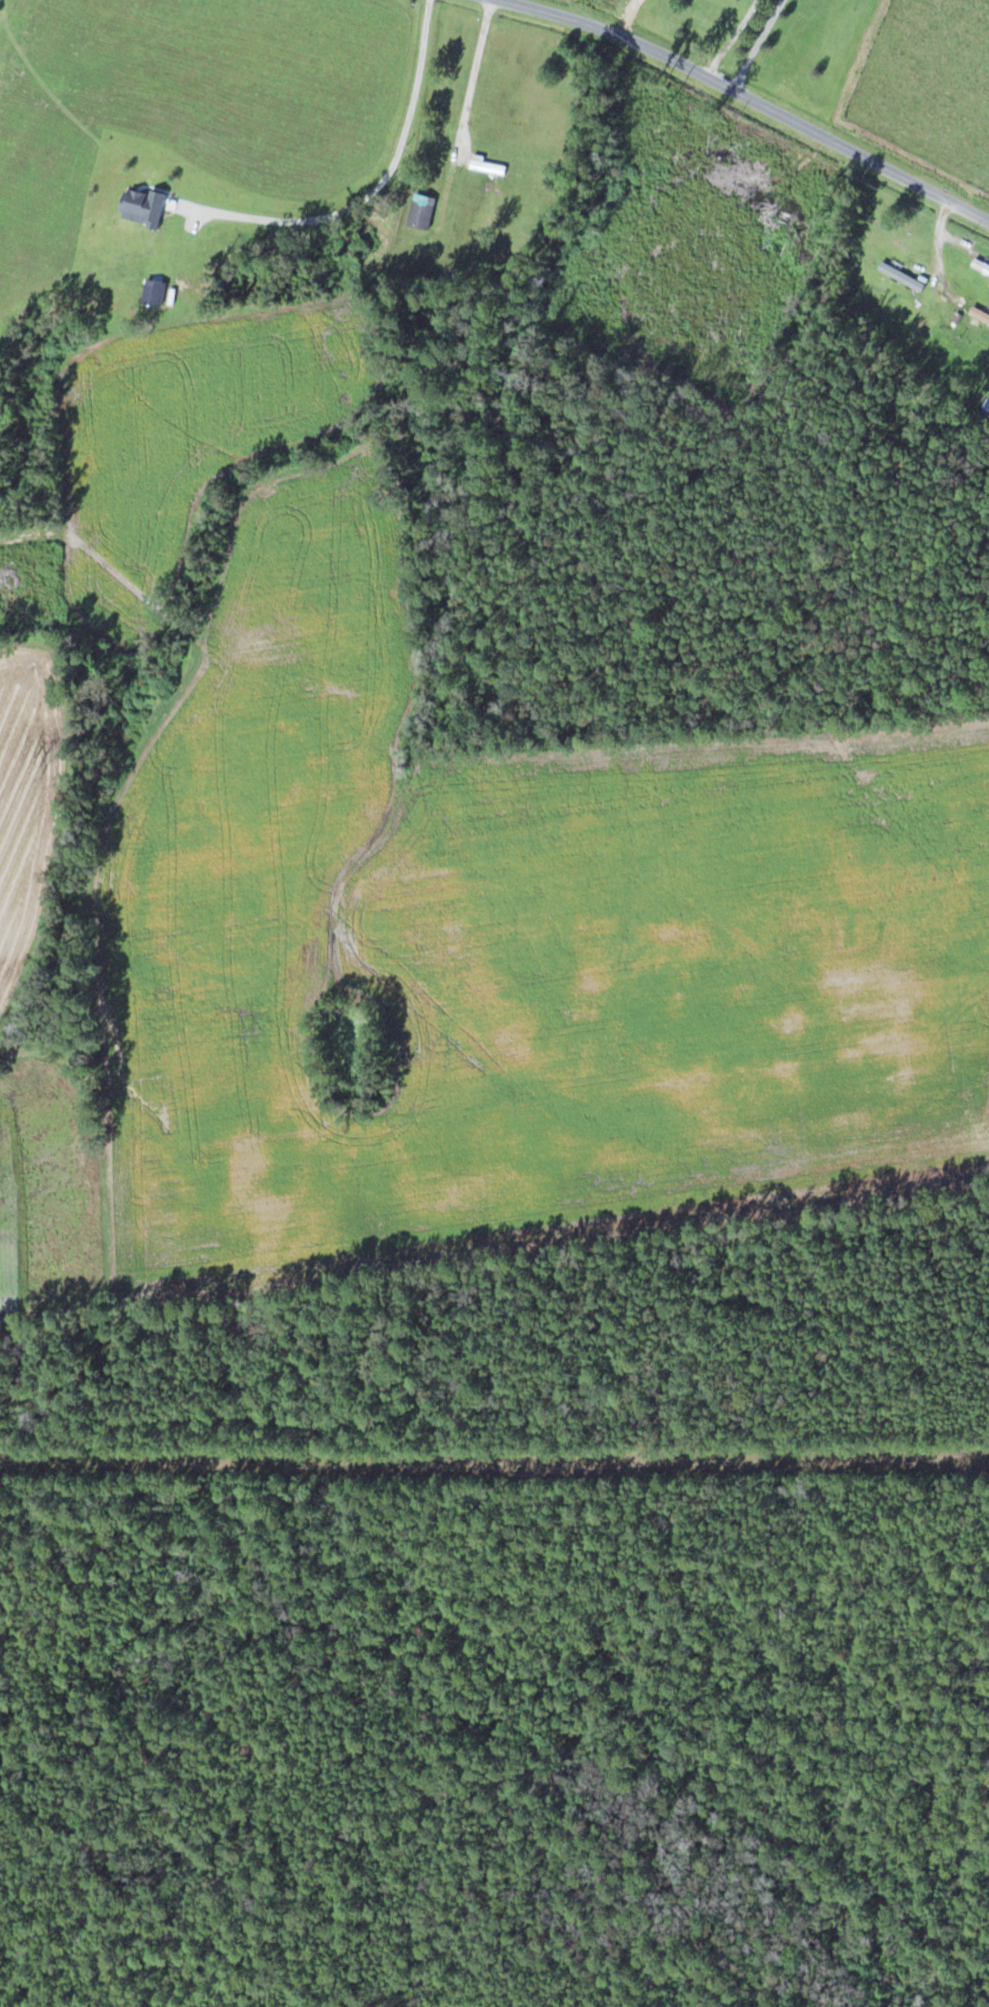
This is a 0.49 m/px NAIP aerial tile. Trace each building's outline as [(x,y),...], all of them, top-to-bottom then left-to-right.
[(485,156),(472,153),(470,168),(505,175),(507,165),(484,161),(485,156)] [(429,229),(437,197),(415,192),(408,224),(429,229)] [(977,257),(973,265),(988,273),(988,264),(977,257)] [(988,322),(988,313),(974,306),(970,314),(988,322)]
